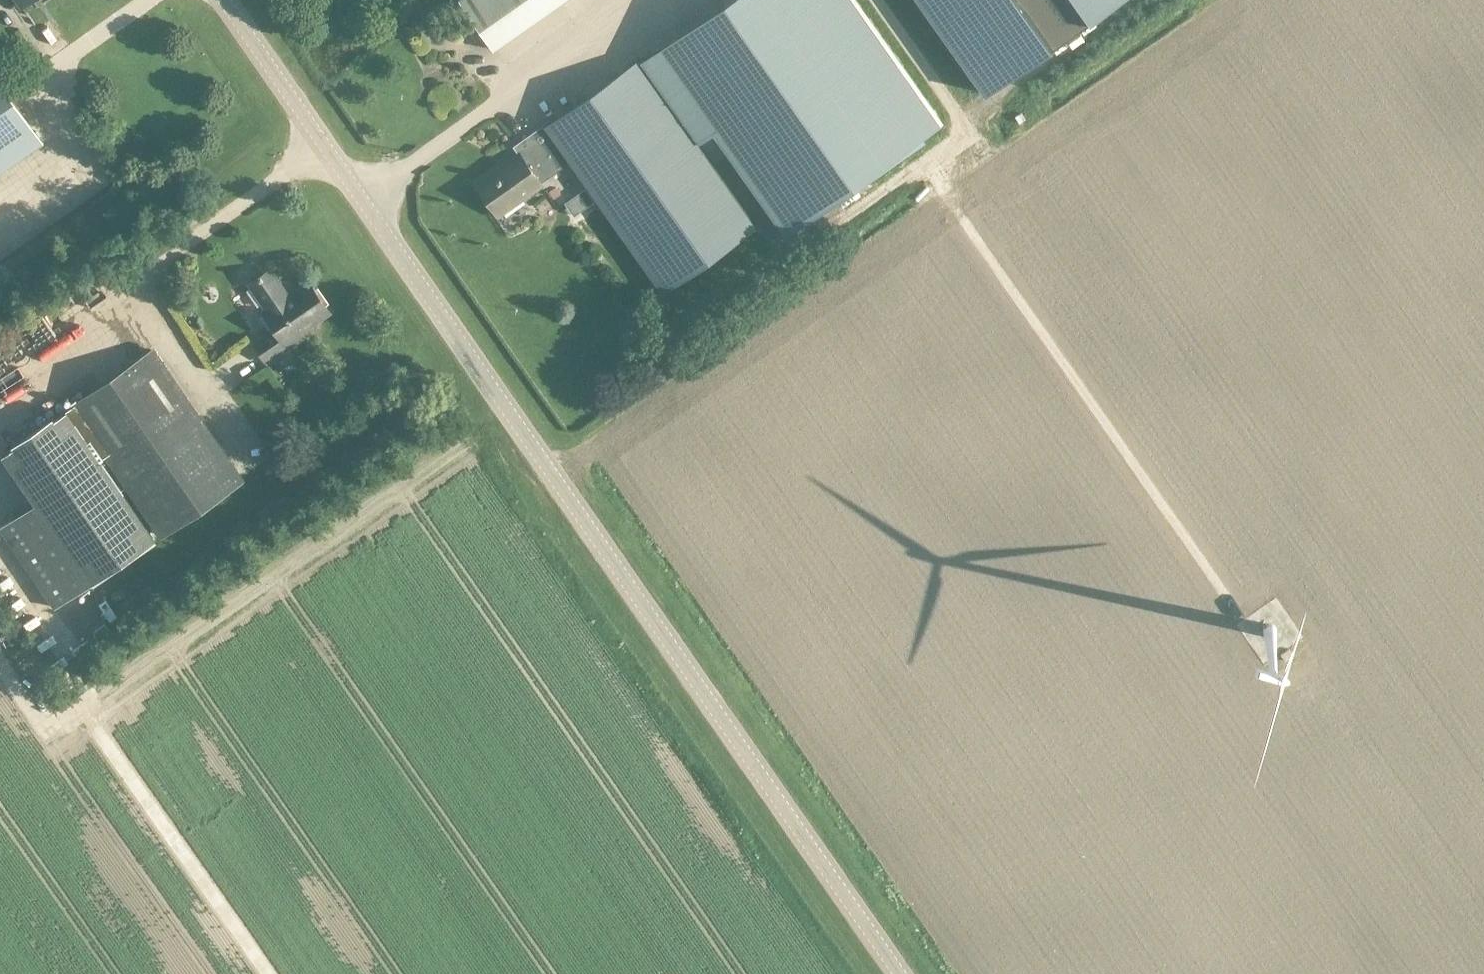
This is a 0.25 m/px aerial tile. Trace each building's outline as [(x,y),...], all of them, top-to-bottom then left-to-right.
[(459,0),(494,50),(564,0),(460,0),(459,0)] [(704,148),(718,139),(784,234),(938,126),(850,0),(726,0),(723,2),(771,70),(690,127),(704,148)] [(981,96),(1118,0),(914,0),(981,96)] [(548,126),(553,134),(572,160),(663,291),(753,228),(637,62),(548,126)] [(40,141),(0,83),(0,169),(40,141)] [(476,183),(488,200),(496,212),(503,208),(505,212),(507,210),(504,207),(522,195),(524,198),(544,184),(542,181),(572,160),(553,134),(522,155),(520,152),(476,183)] [(254,342),(267,361),(304,336),(301,332),(330,311),(308,279),(287,293),(271,269),(250,284),(267,309),(264,311),(275,328),(254,342)] [(160,535),(241,479),(153,350),(3,454),(37,502),(0,527),(56,607),(155,538),(121,490),(126,486),(160,535)] [(68,633),(86,626),(81,614),(64,622),(68,633)]
